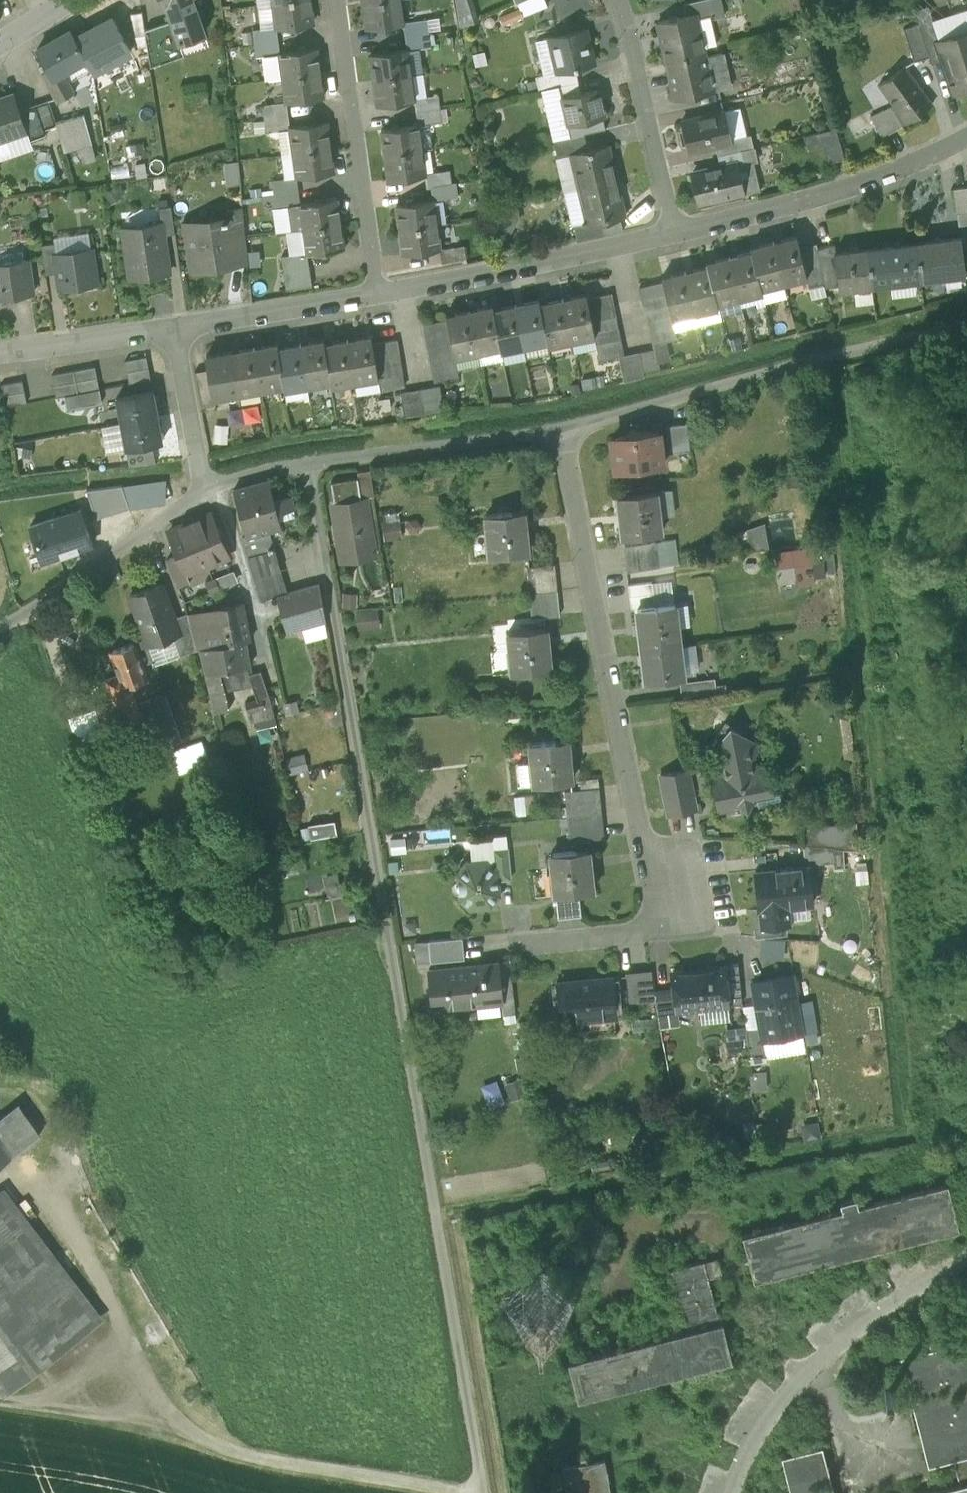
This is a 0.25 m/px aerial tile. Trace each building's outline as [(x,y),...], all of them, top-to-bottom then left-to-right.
[(193,0),(181,0),(168,7),(180,41),(204,33),(193,0)] [(310,0),(295,0),(274,3),(277,27),(277,28),(313,23),(310,0)] [(400,0),(397,0),(363,5),(367,29),(404,24),(403,23),(400,0)] [(473,0),(455,0),(460,30),(479,21),(473,0)] [(524,17),(548,7),(545,0),(525,0),(518,3),(520,8),(524,17)] [(686,15),(695,13),(696,15),(709,11),(713,10),(711,0),(699,0),(683,4),(686,15)] [(713,10),(715,19),(725,17),(721,0),(711,0),(713,10)] [(274,3),(257,5),(261,29),(277,27),(274,3)] [(914,11),(918,24),(929,57),(930,60),(942,56),(937,41),(939,40),(932,20),(928,7),(914,11)] [(504,26),(524,17),(520,8),(499,16),(504,26)] [(932,20),(939,40),(966,31),(966,9),(932,20)] [(145,29),(142,11),(130,13),(136,48),(147,47),(145,29)] [(717,45),(709,11),(696,15),(703,48),(717,45)] [(658,22),(667,61),(704,52),(703,48),(696,15),(695,13),(686,15),(658,22)] [(112,18),(75,38),(86,60),(92,70),(93,72),(130,53),(112,18)] [(439,18),(427,20),(429,34),(441,32),(439,18)] [(404,24),(405,37),(429,34),(427,20),(403,23),(404,24)] [(147,47),(150,66),(179,57),(167,22),(145,29),(147,47)] [(914,62),(929,57),(918,24),(903,29),(914,62)] [(253,30),(255,44),(278,41),(277,28),(277,27),(261,29),(253,30)] [(551,39),(585,31),(585,28),(550,36),(551,39)] [(42,73),(58,101),(75,92),(70,83),(64,73),(86,60),(75,38),(71,30),(38,50),(48,70),(42,73)] [(559,71),(559,73),(575,69),(593,65),(585,31),(551,39),(559,71)] [(954,94),(966,90),(966,31),(939,40),(937,41),(942,56),(954,94)] [(209,46),(204,33),(180,41),(184,55),(209,46)] [(431,48),(429,34),(405,37),(407,50),(407,51),(419,49),(431,48)] [(551,39),(550,36),(534,39),(543,75),(547,74),(559,71),(551,39)] [(280,53),(278,41),(255,44),(256,58),(266,56),(280,54),(280,53)] [(281,60),(283,78),(320,73),(316,48),(280,53),(280,54),(281,60)] [(407,51),(411,75),(423,73),(419,49),(407,51)] [(370,55),(374,80),(411,75),(407,51),(407,50),(370,55)] [(705,57),(704,52),(667,61),(676,100),(713,92),(713,91),(705,57)] [(723,53),(705,57),(713,91),(730,87),(723,53)] [(266,56),(266,62),(281,60),(280,54),(266,56)] [(70,83),(92,70),(86,60),(64,73),(70,83)] [(283,78),(281,60),(266,62),(269,80),(283,78)] [(894,105),(907,123),(932,104),(904,66),(879,85),(894,105)] [(551,88),(555,87),(578,82),(575,69),(559,73),(559,71),(547,74),(551,88)] [(323,98),(320,73),(283,78),(287,102),(287,103),(323,98)] [(426,97),(423,73),(411,75),(414,98),(426,97)] [(551,88),(547,74),(543,75),(536,77),(539,91),(541,90),(551,88)] [(414,98),(411,75),(374,80),(377,104),(415,99),(414,98)] [(581,93),(578,82),(555,87),(558,100),(562,99),(562,98),(581,93)] [(558,100),(555,87),(551,88),(541,90),(554,141),(571,137),(568,125),(562,99),(558,100)] [(562,99),(568,125),(603,117),(605,116),(599,89),(581,93),(562,98),(562,99)] [(0,98),(0,141),(26,132),(27,132),(20,110),(14,94),(0,98)] [(415,99),(416,112),(440,109),(438,95),(426,97),(414,98),(415,99)] [(48,100),(36,105),(44,130),(45,130),(57,126),(56,123),(48,100)] [(263,105),(265,119),(289,116),(287,103),(287,102),(263,105)] [(47,135),(45,130),(44,130),(36,105),(20,110),(27,132),(26,132),(29,141),(30,141),(47,135)] [(871,117),(882,137),(907,123),(894,105),(871,117)] [(447,108),(440,109),(442,123),(449,122),(447,108)] [(741,108),(724,112),(731,139),(740,137),(747,135),(741,108)] [(442,123),(440,109),(416,112),(418,125),(418,126),(430,125),(442,123)] [(682,123),(688,150),(715,144),(731,140),(731,139),(724,112),(682,123)] [(57,126),(64,152),(79,148),(92,144),(84,115),(56,123),(57,126)] [(290,129),(289,116),(265,119),(267,133),(278,131),(290,130),(290,129)] [(568,125),(571,137),(584,134),(606,128),(603,117),(568,125)] [(290,130),(294,154),(330,148),(327,124),(290,129),(290,130)] [(381,130),(385,155),(421,150),(418,126),(418,125),(381,130)] [(418,126),(421,150),(433,148),(430,125),(418,126)] [(823,145),(828,161),(844,157),(836,128),(819,132),(823,145)] [(282,155),(294,154),(290,130),(278,131),(282,155)] [(33,147),(30,141),(29,141),(26,132),(0,141),(0,158),(33,147)] [(809,149),(823,145),(819,132),(806,135),(809,149)] [(588,149),(584,134),(571,137),(554,141),(557,157),(572,154),(571,153),(588,149)] [(715,144),(718,155),(742,150),(743,149),(740,137),(731,139),(731,140),(715,144)] [(92,144),(79,148),(83,163),(96,160),(92,144)] [(572,154),(580,188),(616,179),(608,144),(588,149),(571,153),(572,154)] [(744,163),(736,164),(742,191),(743,193),(759,190),(752,161),(757,160),(754,147),(743,149),(742,150),(744,163)] [(334,173),(330,148),(294,154),(297,177),(297,178),(334,173)] [(425,174),(421,150),(385,155),(388,180),(425,174)] [(744,163),(742,150),(718,155),(720,167),(736,164),(744,163)] [(294,154),(282,155),(285,179),(297,177),(294,154)] [(566,191),(580,188),(572,154),(557,157),(566,191)] [(240,186),(238,162),(224,164),(226,187),(240,186)] [(699,201),(742,191),(736,164),(720,167),(693,174),(699,201)] [(427,188),(431,187),(451,184),(449,171),(425,174),(427,188)] [(273,181),(275,194),(299,191),(297,178),(297,177),(285,179),(273,181)] [(624,215),(616,179),(580,188),(588,222),(588,223),(604,219),(620,216),(624,215)] [(455,184),(451,184),(431,187),(433,200),(433,201),(457,197),(455,184)] [(966,212),(966,190),(966,187),(954,188),(957,213),(966,212)] [(580,188),(566,191),(574,225),(588,222),(580,188)] [(301,204),(299,191),(275,194),(277,208),(289,207),(301,205),(301,204)] [(277,208),(275,194),(262,196),(264,213),(274,212),(274,209),(277,208)] [(302,209),(304,229),(341,224),(337,199),(301,204),(301,205),(302,209)] [(396,205),(400,230),(436,225),(433,201),(433,200),(396,205)] [(517,203),(504,206),(510,234),(520,218),(517,203)] [(162,222),(164,236),(175,234),(171,206),(159,208),(161,222),(162,222)] [(490,209),(494,237),(510,234),(504,206),(490,209)] [(228,218),(231,236),(244,235),(245,235),(242,207),(226,210),(227,219),(228,218)] [(290,211),(289,207),(277,208),(274,209),(274,212),(277,232),(288,231),(293,230),(290,211)] [(293,230),(304,229),(302,209),(290,211),(293,230)] [(966,224),(966,212),(957,213),(959,225),(966,224)] [(620,216),(604,219),(608,234),(623,231),(620,216)] [(186,224),(193,270),(225,265),(233,252),(231,236),(228,218),(227,219),(186,224)] [(577,241),(608,234),(604,219),(588,223),(588,222),(574,225),(577,241)] [(123,228),(131,279),(169,274),(164,236),(162,222),(161,222),(123,228)] [(344,249),(341,224),(304,229),(307,253),(307,254),(344,249)] [(440,249),(436,225),(400,230),(403,255),(440,250),(440,249)] [(307,253),(304,229),(293,230),(288,231),(291,255),(307,253)] [(54,243),(56,254),(92,248),(89,233),(53,238),(54,243)] [(233,252),(235,263),(247,262),(244,235),(231,236),(233,252)] [(796,236),(773,242),(783,280),(806,274),(800,251),(796,236)] [(959,238),(916,243),(921,280),(964,275),(959,238)] [(751,247),(752,251),(760,285),(783,280),(773,242),(751,247)] [(42,245),(46,275),(58,273),(55,254),(56,254),(54,243),(42,245)] [(916,243),(867,249),(871,286),(891,284),(916,280),(921,280),(916,243)] [(835,244),(817,248),(824,288),(839,286),(835,253),(837,253),(835,244)] [(440,250),(442,262),(467,260),(467,245),(440,249),(440,250)] [(58,273),(60,290),(97,284),(92,248),(56,254),(55,254),(58,273)] [(809,291),(824,288),(817,248),(800,251),(806,274),(809,291)] [(853,288),(871,286),(867,249),(837,253),(835,253),(839,286),(840,290),(853,288)] [(261,266),(259,250),(247,251),(249,267),(261,266)] [(752,251),(729,257),(739,295),(761,289),(760,285),(752,251)] [(235,263),(233,252),(225,265),(235,263)] [(283,256),(285,271),(309,267),(307,254),(307,253),(291,255),(283,256)] [(707,262),(708,266),(716,300),(739,295),(729,257),(707,262)] [(32,294),(27,260),(0,264),(0,299),(32,294)] [(708,266),(685,272),(695,310),(717,304),(716,300),(708,266)] [(312,285),(309,267),(285,271),(287,289),(312,285)] [(671,316),(695,310),(685,272),(662,278),(663,281),(666,293),(669,305),(671,316)] [(783,280),(760,285),(761,289),(764,301),(765,304),(787,298),(783,280)] [(917,294),(916,280),(891,284),(893,297),(917,294)] [(639,287),(642,299),(666,293),(663,281),(640,287),(639,287)] [(873,303),(871,286),(853,288),(855,305),(873,303)] [(761,289),(739,295),(742,307),(764,301),(761,289)] [(587,298),(589,310),(613,305),(610,293),(587,298)] [(642,299),(645,310),(669,305),(666,293),(642,299)] [(562,299),(571,337),(594,333),(592,321),(589,310),(587,298),(586,294),(562,299)] [(739,295),(716,300),(717,304),(721,318),(743,312),(742,307),(739,295)] [(547,338),(547,342),(571,337),(562,299),(539,304),(547,338)] [(515,305),(523,343),(547,338),(539,304),(539,300),(515,305)] [(695,310),(698,325),(721,320),(721,318),(717,304),(695,310)] [(500,344),(501,348),(523,343),(515,305),(493,310),(500,344)] [(589,310),(592,321),(615,316),(613,305),(589,310)] [(645,310),(648,322),(671,316),(669,305),(645,310)] [(469,310),(477,349),(500,344),(493,310),(492,306),(469,310)] [(452,343),(454,354),(477,349),(469,310),(446,315),(447,319),(449,331),(452,343)] [(698,325),(695,310),(671,316),(674,327),(675,331),(698,325)] [(594,333),(618,327),(615,316),(592,321),(594,333)] [(648,322),(651,333),(674,327),(671,316),(648,322)] [(423,324),(426,336),(449,331),(447,319),(424,324),(423,324)] [(595,337),(596,344),(620,339),(618,327),(594,333),(595,337)] [(675,331),(674,327),(651,333),(654,345),(655,344),(667,341),(677,339),(675,331)] [(426,336),(428,347),(452,343),(449,331),(426,336)] [(594,333),(571,337),(571,341),(595,337),(594,333)] [(348,340),(354,378),(378,374),(376,367),(374,356),(372,343),(371,336),(348,340)] [(571,341),(571,337),(547,342),(548,346),(571,341)] [(595,337),(571,341),(574,353),(597,349),(596,344),(595,337)] [(547,342),(547,338),(523,343),(524,347),(547,342)] [(372,343),(374,356),(398,351),(396,339),(372,343)] [(600,360),(618,356),(624,355),(620,339),(596,344),(597,349),(600,360)] [(300,344),(307,382),(330,378),(324,344),(324,340),(300,344)] [(330,378),(331,382),(354,378),(348,340),(324,344),(330,378)] [(655,344),(656,348),(659,363),(671,360),(667,341),(655,344)] [(524,347),(527,359),(550,354),(548,346),(547,342),(524,347)] [(428,347),(430,359),(454,354),(452,343),(428,347)] [(524,347),(523,343),(501,348),(502,352),(524,347)] [(254,348),(261,386),(283,383),(278,348),(277,344),(254,348)] [(283,383),(284,387),(307,382),(300,344),(278,348),(283,383)] [(501,348),(500,344),(477,349),(478,353),(501,348)] [(527,359),(524,347),(502,352),(504,360),(504,364),(527,359)] [(230,352),(237,390),(261,386),(254,348),(230,352)] [(478,353),(481,365),(504,360),(502,352),(501,348),(478,353)] [(656,348),(639,351),(643,371),(660,368),(659,363),(656,348)] [(478,353),(477,349),(454,354),(455,358),(478,353)] [(374,356),(376,367),(400,363),(398,351),(374,356)] [(645,376),(643,371),(639,351),(624,355),(618,356),(624,382),(645,376)] [(215,398),(238,395),(237,390),(230,352),(207,356),(209,369),(214,399),(215,398)] [(481,365),(478,353),(455,358),(457,365),(457,370),(481,365)] [(430,359),(433,370),(457,365),(455,358),(454,354),(430,359)] [(125,361),(129,384),(151,379),(147,357),(125,361)] [(378,379),(402,375),(400,363),(376,367),(378,374),(378,379)] [(457,370),(457,365),(433,370),(435,382),(459,377),(457,370)] [(52,375),(56,398),(64,396),(100,389),(95,367),(52,375)] [(195,372),(201,407),(216,404),(215,398),(214,399),(209,369),(195,372)] [(378,379),(378,374),(354,378),(355,382),(378,379)] [(404,387),(402,375),(378,379),(380,391),(404,387)] [(595,376),(581,379),(583,391),(598,388),(595,376)] [(331,382),(330,378),(307,382),(308,387),(331,382)] [(378,379),(355,382),(357,395),(380,391),(378,379)] [(1,385),(5,407),(27,403),(22,381),(1,385)] [(308,387),(307,382),(284,387),(286,398),(309,394),(308,387)] [(440,385),(421,389),(424,413),(425,413),(444,410),(440,385)] [(261,390),(261,386),(237,390),(238,395),(261,390)] [(427,420),(425,413),(424,413),(421,389),(420,388),(405,391),(411,422),(427,420)] [(100,389),(64,396),(67,409),(102,402),(100,389)] [(122,423),(122,424),(158,417),(153,392),(118,399),(122,423)] [(162,442),(158,417),(122,424),(126,448),(152,444),(162,442)] [(122,424),(122,423),(102,427),(107,452),(126,448),(122,424)] [(666,426),(669,454),(690,451),(687,423),(666,426)] [(229,425),(215,424),(213,443),(228,444),(229,425)] [(612,439),(615,471),(663,466),(659,430),(635,433),(636,437),(612,439)] [(126,448),(127,454),(153,449),(152,444),(126,448)] [(127,454),(130,465),(155,462),(153,449),(127,454)] [(365,503),(365,504),(377,502),(373,476),(360,478),(364,502),(365,503)] [(338,501),(339,506),(361,503),(358,479),(331,483),(334,502),(338,501)] [(122,485),(130,508),(161,504),(157,480),(122,485)] [(233,491),(246,536),(246,537),(269,530),(282,527),(278,512),(294,508),(290,496),(275,500),(270,481),(233,491)] [(130,508),(122,485),(87,491),(96,518),(130,508)] [(673,489),(657,491),(659,517),(675,515),(673,489)] [(619,495),(623,537),(661,533),(659,517),(657,491),(619,495)] [(342,554),(343,555),(372,550),(372,549),(365,504),(365,503),(364,502),(361,503),(339,506),(336,507),(335,507),(342,554)] [(80,509),(30,526),(42,562),(92,545),(80,509)] [(486,514),(491,557),(528,553),(523,511),(486,514)] [(194,521),(190,523),(207,565),(229,556),(211,514),(194,521)] [(183,521),(185,525),(190,523),(194,521),(193,517),(183,521)] [(400,520),(382,523),(384,541),(402,539),(400,520)] [(187,573),(207,565),(190,523),(185,525),(168,532),(178,555),(186,574),(187,573)] [(746,530),(751,553),(769,550),(765,523),(746,530)] [(287,546),(282,527),(269,530),(275,549),(287,546)] [(275,549),(269,530),(246,537),(246,536),(243,537),(248,557),(275,549)] [(676,539),(656,541),(659,567),(679,564),(676,539)] [(624,546),(627,572),(659,567),(656,541),(624,546)] [(819,546),(792,550),(795,566),(811,563),(821,562),(819,546)] [(261,600),(282,595),(287,593),(275,549),(248,557),(261,600)] [(372,550),(343,555),(344,560),(373,556),(372,550)] [(777,569),(795,566),(792,550),(774,553),(777,569)] [(167,560),(178,587),(190,582),(187,573),(186,574),(178,555),(167,560)] [(811,563),(795,566),(798,586),(815,584),(811,563)] [(527,567),(530,593),(557,590),(555,564),(527,567)] [(233,571),(215,578),(220,589),(238,582),(233,571)] [(206,582),(210,593),(220,589),(215,578),(206,582)] [(674,603),(671,579),(652,582),(653,594),(655,606),(673,604),(674,603)] [(628,584),(630,596),(653,594),(652,582),(628,584)] [(145,638),(148,645),(173,636),(180,634),(174,617),(162,584),(130,596),(141,627),(145,638)] [(319,584),(287,593),(282,595),(291,629),(302,627),(326,620),(319,584)] [(560,615),(557,590),(530,593),(532,618),(560,615)] [(358,594),(343,593),(342,608),(357,609),(358,594)] [(630,596),(631,608),(637,608),(655,606),(653,594),(630,596)] [(197,650),(201,649),(246,641),(246,642),(250,641),(243,603),(188,614),(197,650)] [(637,608),(642,650),(680,645),(678,627),(676,627),(673,604),(655,606),(637,608)] [(379,609),(357,610),(358,630),(380,629),(379,609)] [(173,636),(180,656),(197,650),(188,614),(187,613),(174,617),(180,634),(173,636)] [(328,635),(326,620),(302,627),(305,642),(328,635)] [(509,631),(513,673),(550,670),(546,627),(509,631)] [(180,656),(173,636),(148,645),(155,665),(180,656)] [(134,642),(134,643),(142,666),(153,661),(148,645),(145,638),(134,642)] [(250,666),(246,642),(246,641),(201,649),(207,674),(220,671),(245,667),(250,666)] [(113,702),(117,712),(137,705),(129,685),(147,678),(142,666),(134,643),(111,651),(118,676),(105,680),(113,702)] [(695,644),(680,645),(683,674),(699,672),(695,644)] [(683,674),(680,645),(642,650),(645,680),(666,678),(666,676),(683,674)] [(248,674),(245,667),(220,671),(225,690),(252,685),(248,674)] [(263,698),(263,701),(270,699),(261,670),(248,674),(252,685),(257,700),(263,698)] [(207,674),(216,713),(230,709),(225,690),(220,671),(207,674)] [(680,682),(681,697),(716,691),(715,678),(680,682)] [(138,723),(146,745),(179,733),(166,694),(137,705),(143,721),(138,723)] [(245,703),(248,713),(273,706),(270,699),(263,701),(263,698),(257,700),(245,703)] [(298,700),(284,703),(287,715),(301,711),(298,700)] [(97,708),(106,734),(138,723),(143,721),(137,705),(117,712),(113,702),(97,708)] [(78,744),(106,734),(97,708),(69,718),(78,744)] [(256,726),(257,730),(277,725),(276,721),(275,715),(254,721),(255,727),(256,726)] [(740,804),(747,809),(752,802),(757,801),(758,807),(782,802),(777,781),(768,783),(765,769),(754,772),(751,758),(756,750),(755,744),(726,724),(718,736),(723,739),(715,752),(716,759),(724,764),(726,777),(715,779),(721,808),(740,804)] [(179,733),(146,745),(148,751),(182,740),(179,733)] [(532,762),(535,785),(572,781),(568,739),(530,742),(532,762)] [(201,740),(170,751),(179,776),(210,764),(201,740)] [(306,752),(287,757),(292,774),(310,769),(306,752)] [(519,787),(535,785),(532,762),(517,764),(519,787)] [(660,776),(668,815),(696,809),(688,770),(660,776)] [(565,790),(567,815),(602,811),(599,787),(565,790)] [(534,793),(524,794),(526,814),(536,813),(534,793)] [(526,814),(524,794),(513,795),(516,816),(526,814)] [(604,837),(602,811),(567,815),(570,841),(604,837)] [(335,821),(308,825),(310,839),(337,835),(335,821)] [(865,821),(830,824),(832,847),(842,847),(868,849),(865,821)] [(803,845),(832,847),(830,824),(802,827),(803,845)] [(493,840),(494,851),(508,850),(507,836),(493,837),(493,840)] [(406,839),(390,839),(391,855),(407,854),(406,839)] [(494,851),(493,840),(469,842),(471,861),(486,860),(491,864),(495,859),(494,851)] [(815,858),(816,864),(825,863),(834,862),(832,847),(803,845),(805,859),(815,858)] [(842,847),(832,847),(834,862),(834,867),(844,867),(842,847)] [(551,852),(556,895),(579,892),(593,891),(589,849),(551,852)] [(497,869),(498,879),(511,878),(508,850),(494,851),(495,859),(491,864),(497,869)] [(457,872),(458,880),(454,881),(452,884),(451,886),(452,889),(454,891),(459,892),(459,898),(470,908),(490,906),(500,895),(498,879),(497,869),(491,864),(486,860),(471,861),(466,862),(457,872)] [(760,910),(762,925),(785,922),(789,922),(789,920),(787,905),(810,903),(810,904),(812,904),(807,864),(806,865),(806,867),(757,872),(757,870),(755,870),(760,910)] [(341,895),(338,873),(325,874),(328,897),(341,895)] [(556,895),(558,918),(581,916),(579,892),(556,895)] [(787,905),(789,920),(812,917),(810,904),(810,903),(787,905)] [(786,931),(785,922),(762,925),(754,926),(754,934),(786,931)] [(428,940),(430,961),(462,958),(460,937),(428,940)] [(784,938),(761,937),(759,957),(783,959),(784,938)] [(430,961),(428,940),(414,941),(416,963),(430,961)] [(508,960),(498,961),(502,1001),(503,1013),(514,1012),(508,960)] [(446,966),(446,968),(449,1005),(449,1007),(451,1006),(451,1005),(477,1002),(500,999),(500,1001),(502,1001),(498,961),(496,961),(496,963),(448,968),(448,966),(446,966)] [(727,1004),(727,1005),(742,1003),(738,963),(724,965),(724,966),(728,1004),(727,1004)] [(674,988),(675,1009),(676,1009),(698,1006),(727,1004),(728,1004),(724,966),(672,971),(674,988)] [(435,1006),(449,1005),(446,968),(431,970),(431,968),(429,968),(434,1008),(435,1008),(435,1006)] [(655,1000),(654,991),(652,972),(626,975),(629,1002),(655,1000)] [(760,1027),(762,1040),(763,1040),(799,1034),(794,1003),(796,1003),(792,975),(752,982),(756,1003),(760,1027)] [(559,981),(562,1021),(615,1016),(611,976),(559,981)] [(674,988),(654,991),(657,1014),(659,1014),(677,1012),(676,1009),(675,1009),(674,988)] [(500,999),(477,1002),(478,1017),(501,1014),(500,1001),(500,999)] [(794,1003),(799,1034),(804,1033),(817,1031),(812,1000),(796,1003),(794,1003)] [(760,1027),(756,1003),(742,1005),(746,1029),(760,1027)] [(727,1004),(698,1006),(699,1021),(729,1018),(727,1005),(727,1004)] [(677,1012),(659,1014),(661,1028),(679,1026),(677,1012)] [(656,1030),(655,1016),(631,1017),(632,1031),(656,1030)] [(746,1037),(745,1026),(725,1027),(726,1039),(746,1037)] [(746,1029),(749,1059),(766,1057),(763,1040),(762,1040),(760,1027),(746,1029)] [(799,1034),(763,1040),(766,1057),(766,1058),(808,1052),(804,1033),(799,1034)] [(767,1071),(749,1073),(751,1091),(769,1090),(767,1071)] [(528,1094),(521,1077),(504,1084),(512,1101),(528,1094)] [(0,1121),(0,1134),(14,1154),(39,1136),(19,1108),(0,1121)] [(804,1143),(822,1140),(818,1121),(800,1125),(804,1143)] [(756,1137),(754,1122),(742,1123),(744,1138),(756,1137)] [(14,1154),(0,1134),(0,1165),(14,1154)] [(742,1234),(754,1280),(959,1228),(947,1183),(858,1205),(856,1197),(840,1202),(842,1209),(742,1234)] [(4,1391),(100,1318),(2,1190),(0,1192),(0,1386),(4,1391)] [(507,1298),(555,1332),(577,1295),(619,1249),(599,1231),(554,1279),(532,1263),(507,1298)] [(718,1257),(704,1261),(708,1278),(723,1275),(718,1257)] [(567,1361),(577,1400),(732,1361),(723,1322),(720,1323),(708,1278),(704,1261),(671,1269),(687,1331),(567,1361)] [(900,1356),(928,1465),(953,1459),(959,1483),(934,1489),(934,1490),(923,1492),(966,1492),(966,1339),(900,1356)] [(822,1447),(781,1457),(790,1492),(834,1492),(822,1447)] [(566,1492),(611,1492),(605,1460),(562,1467),(566,1492)]
